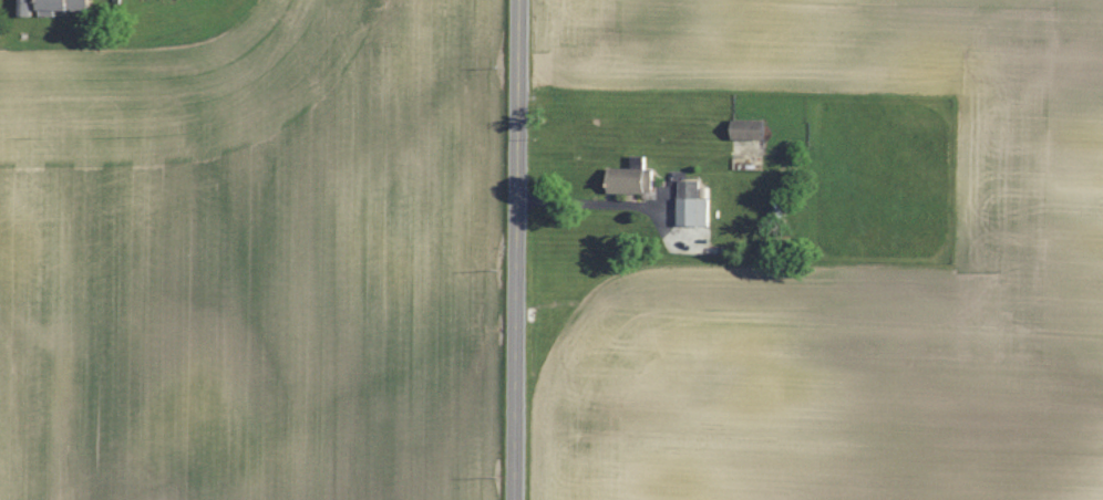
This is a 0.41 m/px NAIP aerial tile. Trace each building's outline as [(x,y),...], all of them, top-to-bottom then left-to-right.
[(91,0),(21,0),(21,14),(91,14),(91,0)] [(766,121),(735,121),(735,141),(766,141),(766,121)] [(654,170),(646,171),(646,158),(634,158),(634,169),(610,169),(611,194),(654,193),(654,170)] [(709,199),(701,199),(701,181),(680,181),(680,226),(709,226),(709,199)]
